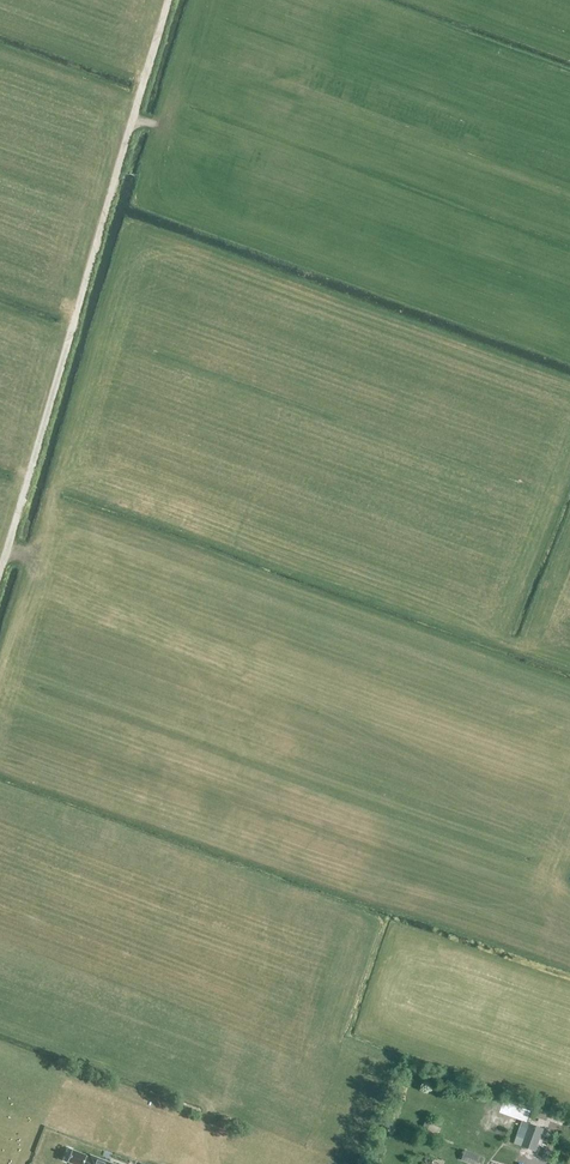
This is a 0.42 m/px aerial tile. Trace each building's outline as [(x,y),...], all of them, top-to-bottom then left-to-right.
[(566,1118),(553,1113),(551,1119),(564,1124),(566,1118)] [(520,1146),(535,1152),(543,1129),(528,1123),(520,1146)] [(100,1161),(101,1160),(91,1155),(90,1157),(72,1150),(67,1161),(75,1163),(108,1163),(100,1161)] [(465,1150),(461,1161),(471,1163),(481,1163),(484,1157),(465,1150)] [(525,1162),(533,1163),(535,1163),(536,1159),(527,1156),(525,1162)]
